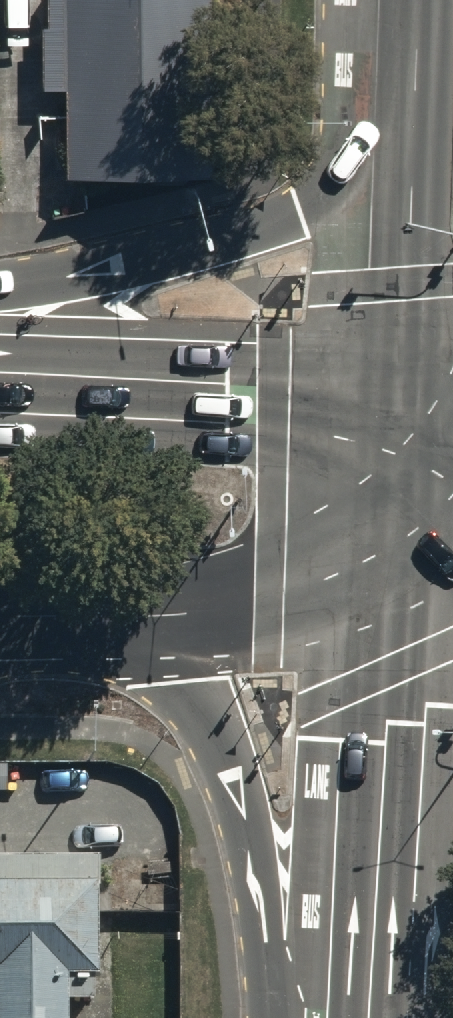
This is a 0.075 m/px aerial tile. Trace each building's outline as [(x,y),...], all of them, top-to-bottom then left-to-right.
[(208,0),(46,0),(46,24),(43,24),(42,94),(66,95),(65,175),(206,177),(208,0)] [(70,1002),(100,1002),(98,858),(0,860),(0,1017),(70,1017),(70,1002)]
